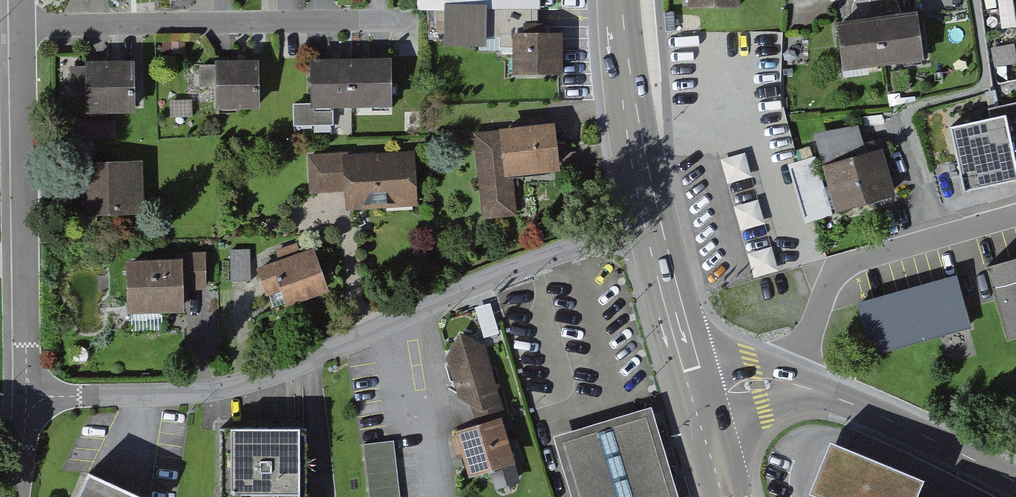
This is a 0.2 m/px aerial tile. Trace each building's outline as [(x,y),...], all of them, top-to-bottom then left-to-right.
[(491,44),(491,5),(544,6),(544,0),(447,0),(447,44),(491,44)] [(923,10),(844,18),(848,64),(928,55),(923,10)] [(559,36),(517,36),(517,71),(559,71),(559,36)] [(992,45),(999,76),(1015,72),(1015,48),(1014,40),(992,45)] [(259,54),(216,57),(220,111),(264,107),(259,54)] [(394,55),(310,60),(313,106),(396,101),(394,55)] [(137,58),(86,59),(88,116),(139,114),(137,58)] [(215,97),(214,62),(199,62),(200,98),(215,97)] [(995,114),(992,104),(952,114),(966,171),(1009,160),(1014,180),(1015,179),(1015,109),(995,114)] [(560,122),(510,128),(510,126),(481,129),(491,217),(519,214),(515,173),(565,167),(560,122)] [(823,158),(867,147),(861,122),(816,133),(823,158)] [(888,145),(829,164),(844,210),(903,191),(888,145)] [(414,147),(314,152),(316,193),(349,191),(349,205),(417,202),(414,147)] [(724,156),(741,229),(765,223),(748,151),(724,156)] [(141,161),(73,164),(75,216),(144,213),(141,161)] [(821,183),(798,189),(807,220),(830,214),(821,183)] [(756,274),(779,268),(773,245),(750,252),(756,274)] [(250,249),(230,250),(231,281),(241,281),(250,281),(250,249)] [(327,289),(314,249),(256,268),(266,296),(282,291),(286,303),(327,289)] [(182,259),(183,290),(207,289),(205,252),(182,253),(182,259)] [(182,259),(125,261),(127,315),(184,312),(183,290),(182,259)] [(989,267),(1010,339),(1015,338),(1015,259),(989,267)] [(957,274),(856,303),(872,356),(973,327),(957,274)] [(504,402),(484,338),(453,348),(473,412),(504,402)] [(651,407),(553,437),(570,496),(679,496),(651,407)] [(508,417),(460,432),(475,478),(523,462),(508,417)] [(220,429),(220,496),(307,496),(306,428),(220,429)] [(367,438),(371,496),(402,496),(398,436),(367,438)] [(928,479),(834,442),(814,492),(828,496),(921,496),(928,479)] [(88,473),(77,496),(137,496),(88,473)]
